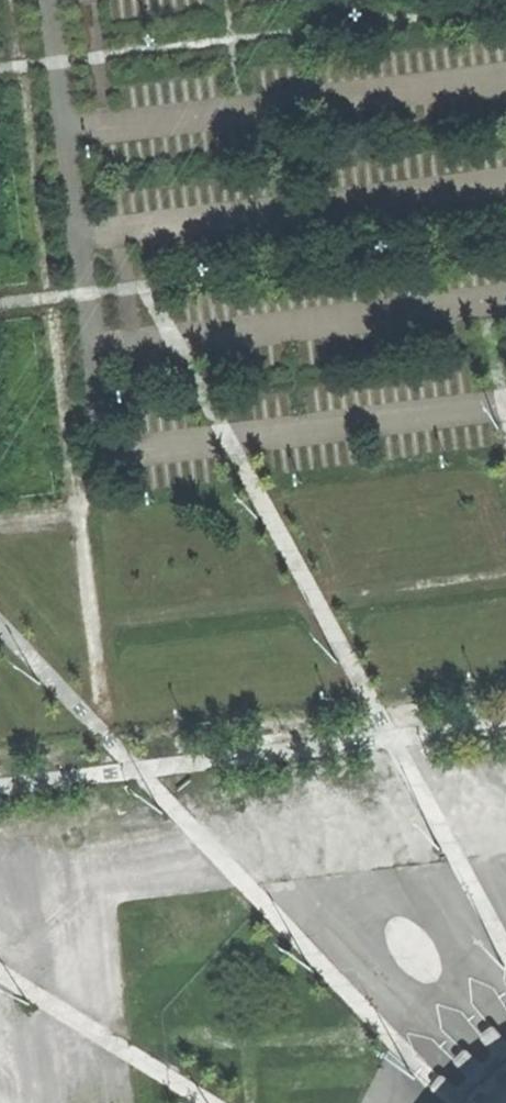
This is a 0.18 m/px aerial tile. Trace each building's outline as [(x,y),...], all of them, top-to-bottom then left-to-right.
[(429,1091),(444,1102),(473,1102),(472,1102),(480,1093),(487,1097),(500,1084),(495,1078),(502,1071),(505,1075),(505,1042),(491,1027),(477,1037),(490,1056),(480,1064),(464,1050),(450,1063),(465,1079),(457,1088),(440,1076),(429,1091)]
